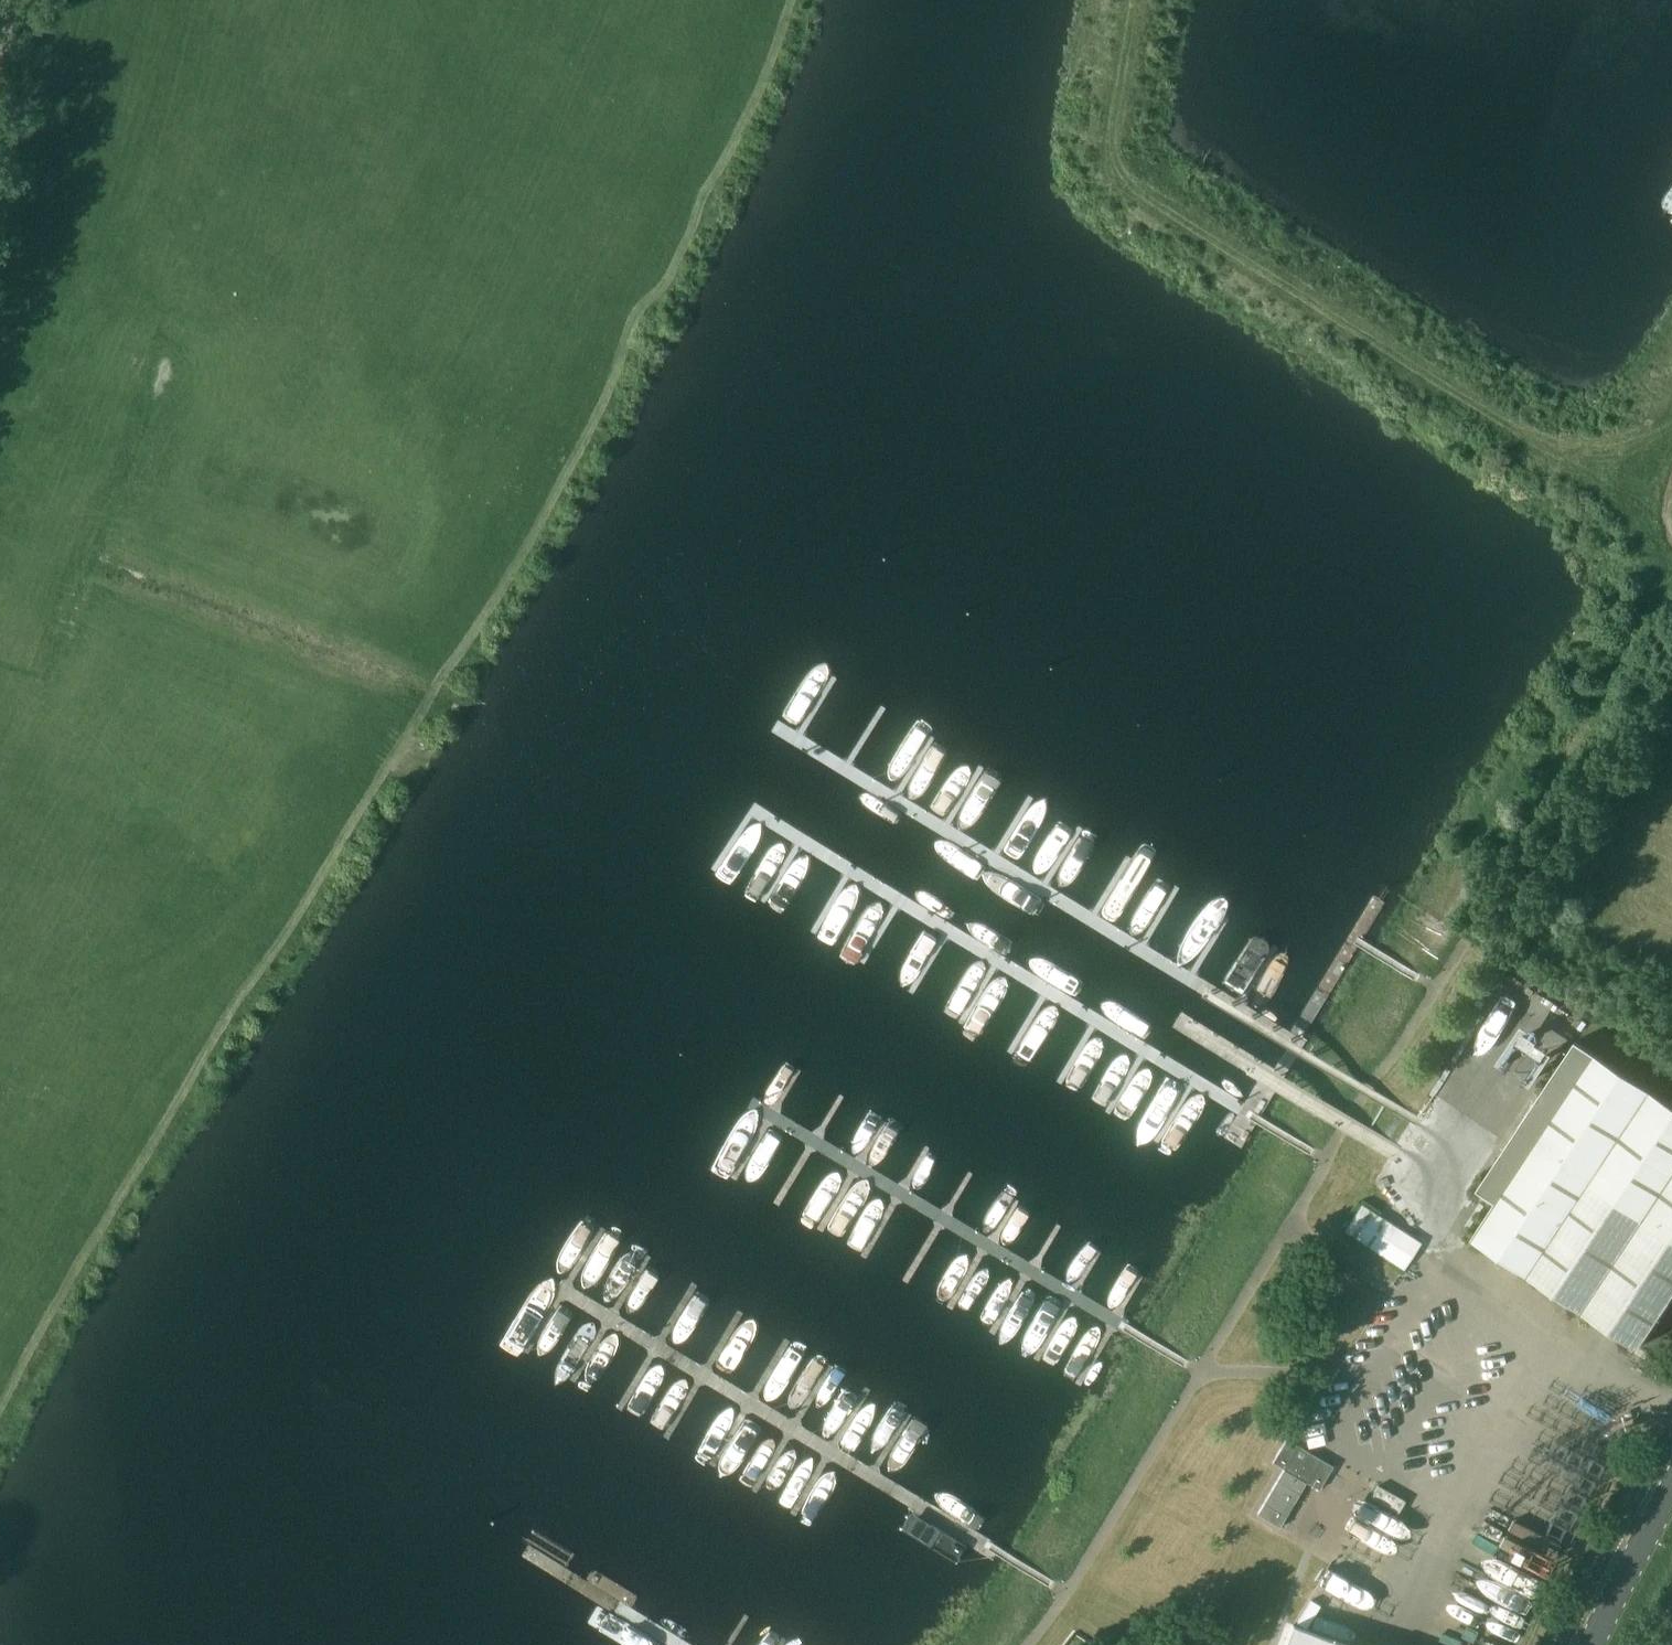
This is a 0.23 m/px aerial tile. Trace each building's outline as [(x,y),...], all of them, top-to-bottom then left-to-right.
[(1649,1091),(1578,1043),(1479,1190),(1498,1203),(1473,1238),(1638,1348),(1671,1297),(1671,1104),(1650,1089),(1649,1091)] [(1403,1272),(1422,1245),(1364,1205),(1345,1232),(1403,1272)] [(1333,1466),(1287,1438),(1273,1461),(1284,1468),(1258,1513),(1280,1526),(1306,1481),(1319,1489),(1333,1466)] [(1405,1502),(1378,1486),(1371,1498),(1398,1513),(1405,1502)] [(1498,1549),(1543,1574),(1560,1544),(1514,1519),(1498,1549)] [(1300,1619),(1315,1626),(1321,1613),(1306,1606),(1300,1619)] [(1297,1625),(1289,1644),(1350,1644),(1297,1625)]
